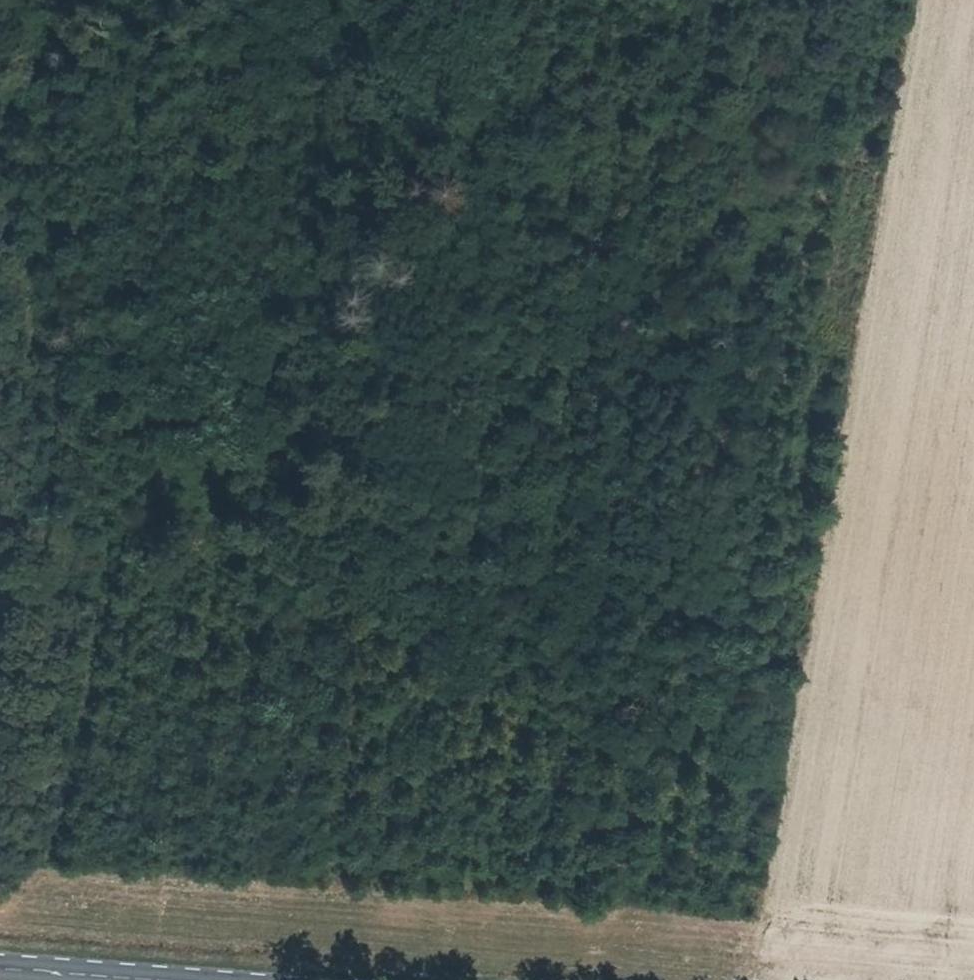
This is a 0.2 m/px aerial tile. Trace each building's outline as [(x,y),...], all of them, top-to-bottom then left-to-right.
[(696,929),(697,922),(682,920),(681,929),(681,934),(695,935),(696,929)]
